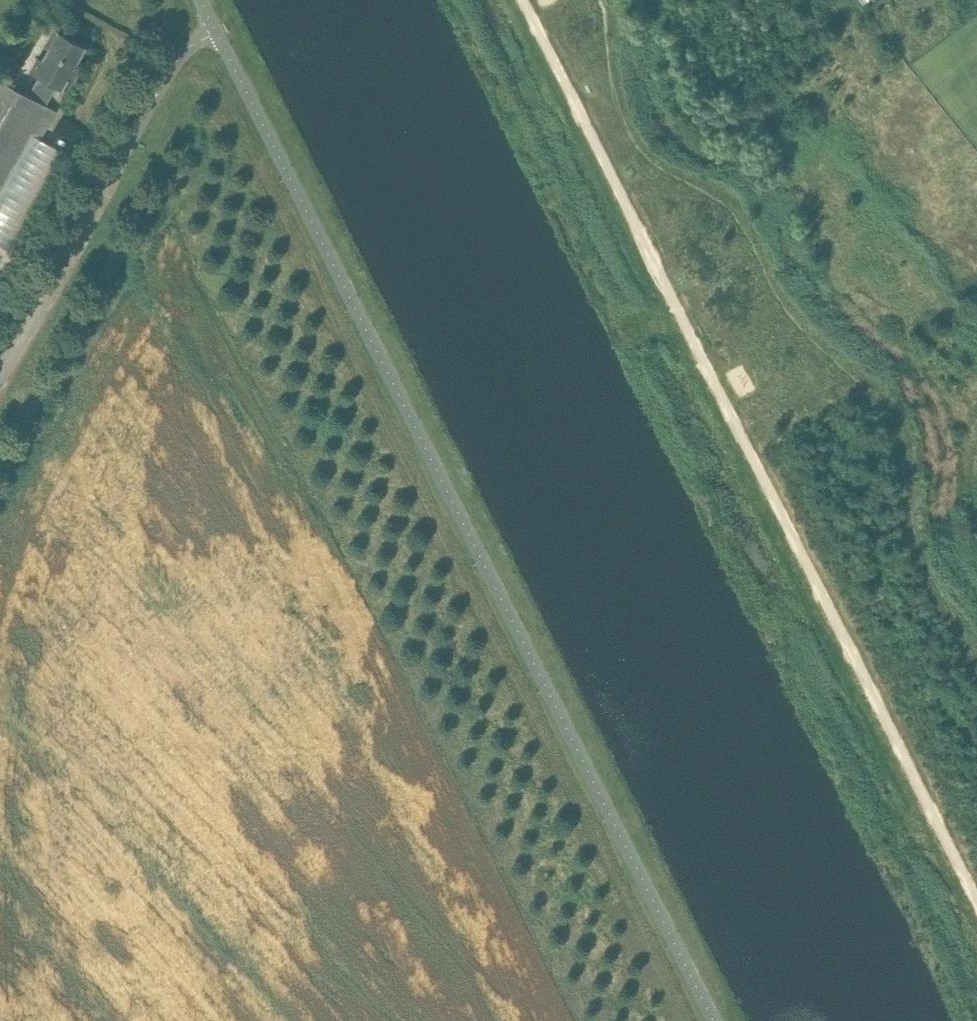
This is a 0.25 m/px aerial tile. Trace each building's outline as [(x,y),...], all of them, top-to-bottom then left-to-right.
[(59,31),(42,60),(38,58),(31,70),(40,76),(29,95),(0,79),(0,209),(56,110),(45,104),(56,85),(62,88),(68,77),(73,80),(81,65),(76,63),(85,47),(59,31)]
